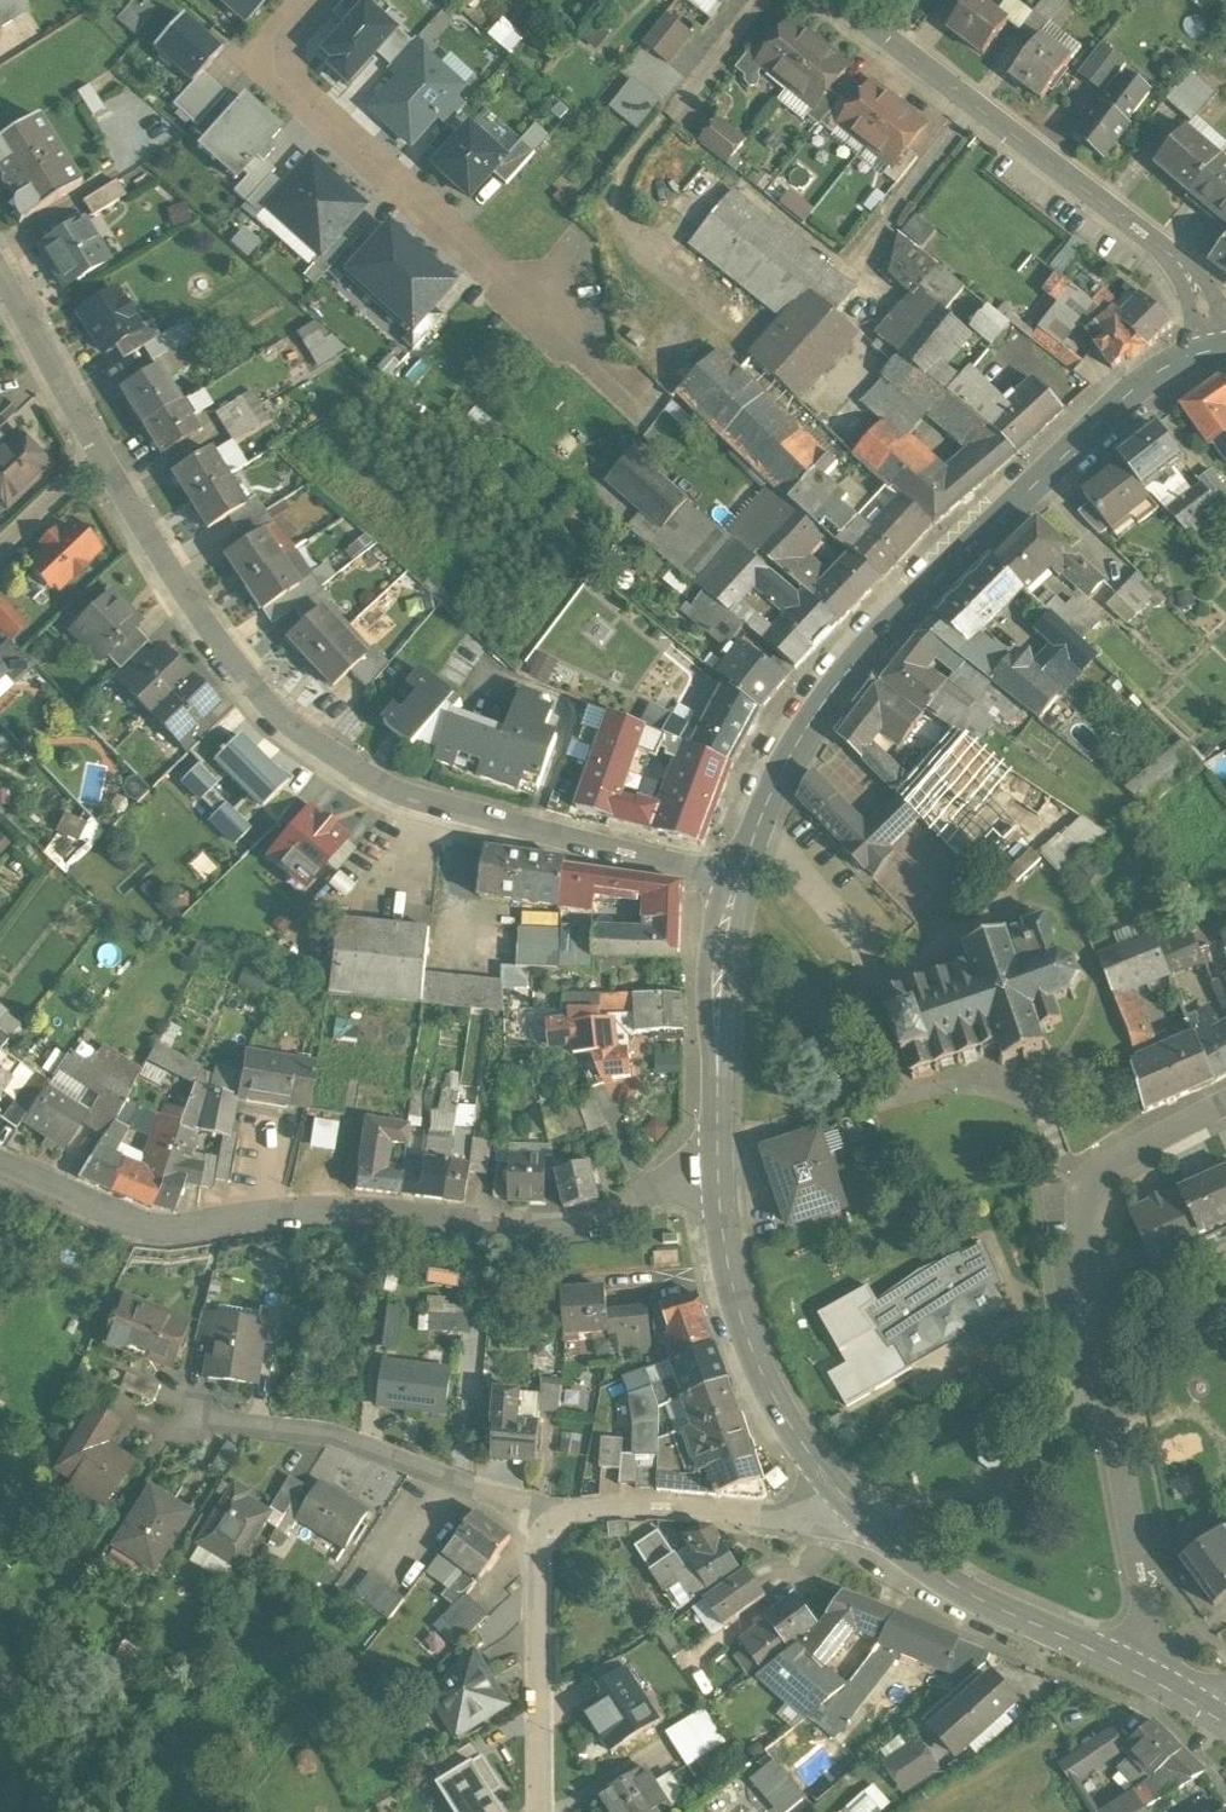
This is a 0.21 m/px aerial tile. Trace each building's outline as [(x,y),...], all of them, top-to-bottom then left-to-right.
[(19,0),(0,0),(0,30),(27,13),(19,0)] [(248,20),(266,0),(225,0),(248,20)] [(346,26),(365,4),(368,1),(366,0),(342,0),(331,13),(346,26)] [(982,0),(971,0),(950,27),(984,54),(1010,22),(982,0)] [(1035,11),(1051,23),(1068,0),(1043,0),(1035,11)] [(327,68),(348,86),(377,54),(396,32),(365,4),(346,26),(322,53),(332,62),(327,68)] [(666,15),(643,43),(668,63),(690,35),(666,15)] [(151,49),(192,86),(203,74),(222,53),(181,16),(151,49)] [(522,40),(501,22),(490,35),(511,53),(522,40)] [(793,23),(781,39),(768,29),(736,70),(745,77),(746,85),(751,89),(758,88),(762,83),(761,76),(766,69),(790,88),(823,46),(793,23)] [(377,54),(392,67),(414,43),(399,29),(396,32),(377,54)] [(1045,29),(1041,35),(1045,39),(1050,32),(1045,29)] [(1045,39),(1041,35),(1010,76),(1042,99),(1072,59),(1057,48),(1045,39)] [(1066,36),(1057,48),(1072,59),(1081,47),(1066,36)] [(423,61),(427,56),(432,51),(418,39),(414,43),(392,67),(389,71),(400,81),(420,58),(423,61)] [(823,46),(790,88),(815,108),(817,110),(831,92),(850,68),(823,46)] [(1126,65),(1101,46),(1080,74),(1106,93),(1126,65)] [(420,58),(400,81),(373,110),(413,145),(438,118),(456,97),(464,89),(427,56),(423,61),(420,58)] [(1216,96),(1189,72),(1167,101),(1192,124),(1216,96)] [(225,94),(203,74),(192,86),(174,106),(197,126),(211,110),(225,94)] [(640,77),(614,106),(641,130),(667,101),(640,77)] [(900,105),(875,84),(855,108),(841,125),(843,127),(867,146),(900,105)] [(88,86),(76,94),(91,118),(103,110),(88,86)] [(831,92),(817,110),(815,108),(808,117),(821,127),(823,125),(842,101),(831,92)] [(456,97),(438,118),(448,127),(467,106),(456,97)] [(205,139),(198,147),(234,181),(243,172),(256,157),(261,163),(263,161),(274,149),(268,143),(279,131),(243,98),(205,139)] [(855,108),(843,99),(842,101),(823,125),(836,135),(843,127),(841,125),(855,108)] [(1129,127),(1100,104),(1075,136),(1104,159),(1129,127)] [(928,126),(900,105),(867,146),(893,167),(894,168),(908,151),(928,126)] [(222,120),(211,110),(197,126),(194,129),(205,139),(222,120)] [(0,139),(0,180),(25,220),(79,187),(36,117),(0,139)] [(748,140),(722,119),(702,144),(729,165),(748,140)] [(1222,159),(1186,127),(1156,162),(1192,194),(1221,160),(1222,159)] [(443,158),(462,138),(451,128),(432,148),(443,158)] [(443,158),(435,167),(470,199),(494,174),(506,161),(471,128),(462,138),(443,158)] [(531,153),(520,144),(510,156),(506,161),(494,174),(505,183),(531,153)] [(919,159),(908,151),(894,168),(893,167),(886,176),(898,185),(919,159)] [(270,175),(274,171),(263,161),(261,163),(256,157),(243,172),(247,176),(233,191),(245,203),(270,175)] [(264,207),(292,232),(338,182),(310,157),(283,187),(264,207)] [(1221,160),(1192,194),(1191,195),(1225,225),(1225,164),(1221,160)] [(283,187),(270,175),(245,203),(258,214),(264,207),(283,187)] [(114,182),(80,203),(89,217),(123,197),(114,182)] [(365,207),(338,182),(292,232),(319,257),(338,236),(365,207)] [(855,290),(733,192),(713,216),(810,293),(836,315),(855,290)] [(810,293),(713,216),(689,244),(786,321),(810,293)] [(916,217),(902,234),(920,247),(933,230),(916,217)] [(81,220),(37,247),(62,288),(106,261),(81,220)] [(249,227),(234,240),(249,256),(264,243),(249,227)] [(348,273),(380,302),(420,257),(388,228),(369,250),(348,273)] [(350,247),(338,236),(319,257),(313,264),(325,275),(326,273),(350,247)] [(965,289),(897,236),(897,237),(891,271),(917,293),(944,314),(965,289)] [(348,273),(369,250),(357,239),(350,247),(326,273),(338,284),(348,273)] [(1211,261),(1225,274),(1225,243),(1211,261)] [(380,302),(412,330),(433,306),(452,285),(420,257),(380,302)] [(1072,286),(1057,274),(1043,292),(1059,303),(1072,286)] [(1116,278),(1092,304),(1097,308),(1106,316),(1113,309),(1131,290),(1116,278)] [(1092,304),(1072,286),(1059,303),(1057,306),(1069,317),(1081,327),(1097,308),(1092,304)] [(114,290),(77,312),(102,352),(113,345),(138,330),(137,328),(114,290)] [(786,321),(754,358),(775,379),(836,315),(810,293),(786,321)] [(955,381),(939,368),(967,334),(944,314),(917,293),(879,338),(900,356),(949,397),(957,388),(955,381)] [(1172,324),(1142,300),(1124,319),(1118,324),(1147,349),(1172,324)] [(444,316),(433,306),(412,330),(402,341),(413,351),(444,316)] [(1069,317),(1057,306),(1031,340),(1076,375),(1083,366),(1053,338),(1069,317)] [(988,309),(973,326),(994,344),(1010,326),(988,309)] [(1124,319),(1113,309),(1107,315),(1118,324),(1124,319)] [(836,315),(775,379),(795,397),(853,330),(836,315)] [(1118,324),(1107,315),(1106,316),(1085,333),(1098,346),(1096,349),(1114,371),(1126,362),(1126,363),(1130,361),(1131,362),(1147,349),(1118,324)] [(149,320),(137,328),(138,330),(113,345),(122,360),(141,348),(159,337),(149,320)] [(299,333),(321,367),(348,350),(337,334),(329,338),(318,320),(299,333)] [(195,340),(184,321),(168,331),(177,346),(179,349),(195,340)] [(159,337),(141,348),(150,362),(177,346),(168,331),(159,337)] [(837,467),(720,351),(703,368),(699,372),(694,377),(679,392),(680,393),(769,483),(772,486),(798,509),(824,480),(837,467)] [(949,397),(900,356),(882,378),(964,443),(978,458),(993,475),(1017,455),(986,429),(949,397)] [(1011,396),(978,362),(957,388),(949,397),(986,429),(1018,400),(1012,395),(1011,396)] [(681,364),(659,386),(673,400),(680,393),(679,392),(694,377),(681,364)] [(177,404),(154,368),(119,390),(141,426),(177,404)] [(1181,407),(1209,447),(1225,435),(1225,411),(1225,410),(1225,375),(1181,407)] [(1018,400),(986,429),(1017,455),(1064,411),(1038,382),(1018,400)] [(915,431),(873,394),(862,406),(882,425),(903,444),(915,431)] [(239,397),(212,414),(221,428),(248,412),(239,397)] [(13,414),(0,401),(0,402),(0,427),(13,414)] [(177,404),(141,426),(158,454),(195,431),(178,404),(177,404)] [(248,412),(221,428),(230,443),(257,426),(248,412)] [(903,444),(882,425),(852,458),(854,459),(891,492),(894,488),(906,499),(933,471),(903,445),(903,444)] [(1184,462),(1156,426),(1116,456),(1123,465),(1145,492),(1158,482),(1163,488),(1175,479),(1173,478),(1169,473),(1184,462)] [(5,508),(49,466),(15,431),(6,440),(0,445),(0,502),(5,508)] [(1209,447),(1225,466),(1225,435),(1209,447)] [(206,449),(170,471),(188,500),(224,477),(206,449)] [(669,486),(632,454),(608,481),(644,512),(669,486)] [(978,458),(960,472),(953,464),(939,477),(933,471),(906,499),(935,526),(993,475),(978,458)] [(891,492),(854,459),(842,472),(867,495),(851,513),(843,506),(847,501),(824,480),(798,509),(799,510),(821,530),(836,544),(856,557),(882,579),(931,526),(891,492)] [(1123,465),(1084,496),(1090,504),(1110,528),(1129,514),(1138,526),(1158,510),(1145,492),(1123,465)] [(1211,471),(1199,480),(1205,488),(1216,503),(1225,496),(1225,490),(1211,471)] [(1193,497),(1176,476),(1173,478),(1175,479),(1163,488),(1158,482),(1145,492),(1153,498),(1170,515),(1193,497)] [(224,477),(188,500),(206,530),(227,517),(243,507),(241,504),(224,477)] [(803,602),(754,559),(727,535),(669,486),(644,512),(634,524),(629,530),(654,552),(667,563),(702,591),(706,595),(746,628),(757,638),(764,644),(803,602)] [(772,486),(727,535),(754,559),(760,553),(799,510),(798,509),(772,486)] [(1193,497),(1170,515),(1183,529),(1216,503),(1205,488),(1193,497)] [(253,496),(241,504),(243,507),(227,517),(234,529),(262,511),(253,496)] [(1110,528),(1090,504),(1078,513),(1089,526),(1100,537),(1110,528)] [(799,510),(760,553),(780,571),(793,558),(821,530),(799,510)] [(262,511),(234,529),(243,542),(260,530),(261,533),(272,526),(262,511)] [(634,524),(626,517),(620,524),(629,530),(634,524)] [(1037,523),(993,563),(1021,589),(1048,564),(1060,576),(1064,571),(1089,595),(1099,613),(1115,597),(1037,523)] [(69,525),(56,536),(55,534),(43,545),(45,547),(30,561),(35,566),(30,571),(47,588),(52,584),(56,588),(71,575),(73,577),(84,566),(82,564),(95,552),(87,544),(87,533),(77,533),(69,525)] [(243,542),(224,555),(243,583),(279,559),(261,533),(260,530),(243,542)] [(882,579),(856,557),(826,587),(813,601),(838,626),(882,579)] [(793,558),(780,571),(795,584),(806,570),(793,558)] [(279,559),(243,583),(262,610),(283,596),(298,586),(297,584),(279,559)] [(1021,589),(993,563),(982,573),(1012,603),(1021,589)] [(826,587),(806,570),(795,584),(805,593),(808,596),(813,601),(826,587)] [(982,573),(939,618),(973,642),(976,639),(1012,603),(982,573)] [(309,575),(297,584),(298,586),(283,596),(293,609),(319,588),(309,575)] [(1138,576),(1117,599),(1137,616),(1157,594),(1138,576)] [(319,588),(293,609),(303,622),(318,608),(319,610),(329,601),(319,588)] [(702,591),(690,606),(695,610),(706,595),(702,591)] [(109,594),(71,630),(100,660),(105,656),(134,627),(138,623),(109,594)] [(746,628),(706,595),(695,610),(692,613),(687,609),(684,613),(723,646),(730,646),(735,641),(746,628)] [(813,601),(808,596),(803,602),(764,644),(779,656),(795,669),(838,626),(813,601)] [(463,612),(446,597),(440,603),(457,619),(463,612)] [(0,600),(0,631),(7,638),(8,637),(9,638),(24,625),(0,600)] [(1074,639),(1033,600),(1019,614),(1038,633),(1039,635),(1051,645),(1064,656),(1074,639)] [(303,622),(285,638),(308,663),(340,633),(319,610),(318,608),(303,622)] [(939,618),(917,641),(931,654),(939,644),(991,685),(1009,664),(976,639),(973,642),(939,618)] [(134,627),(105,656),(118,669),(140,648),(147,641),(134,627)] [(746,628),(735,641),(741,645),(747,650),(757,638),(746,628)] [(340,633),(308,663),(330,687),(348,671),(363,658),(361,656),(340,633)] [(0,646),(0,672),(0,673),(10,684),(31,664),(7,639),(0,646)] [(1095,660),(1074,639),(1064,656),(1051,645),(1029,670),(1061,699),(1080,678),(1095,660)] [(917,641),(883,683),(929,715),(941,697),(945,689),(919,668),(931,654),(917,641)] [(747,650),(741,645),(717,675),(734,688),(732,691),(761,712),(795,669),(779,656),(768,668),(747,650)] [(371,647),(361,656),(363,658),(348,671),(365,690),(387,664),(371,647)] [(118,669),(112,676),(122,686),(150,659),(140,648),(118,669)] [(188,677),(160,649),(150,659),(122,686),(150,714),(188,677)] [(544,652),(534,673),(551,681),(561,660),(544,652)] [(1009,664),(991,685),(1040,722),(1061,699),(1029,670),(1015,657),(1009,664)] [(1095,660),(1080,678),(1093,688),(1108,672),(1095,660)] [(539,701),(522,695),(508,733),(455,714),(461,707),(423,674),(412,687),(417,692),(399,713),(394,709),(382,722),(413,749),(417,744),(440,753),(437,761),(454,767),(457,761),(483,770),(480,777),(519,791),(521,784),(537,790),(556,738),(543,734),(551,713),(537,708),(539,701)] [(214,705),(188,677),(150,714),(177,741),(204,714),(214,705)] [(732,691),(723,686),(694,741),(691,748),(732,765),(761,712),(732,691)] [(879,687),(847,728),(869,748),(880,727),(905,743),(910,738),(916,742),(923,735),(917,730),(926,719),(879,687)] [(1125,688),(1110,705),(1126,720),(1141,703),(1125,688)] [(970,715),(958,736),(978,750),(1008,703),(987,689),(983,695),(970,715)] [(970,715),(941,697),(929,715),(958,736),(970,715)] [(610,716),(594,709),(589,725),(605,730),(610,716)] [(204,714),(177,741),(187,752),(187,751),(214,725),(214,724),(204,714)] [(645,731),(610,716),(605,730),(598,749),(633,763),(645,731)] [(1112,742),(1079,716),(1061,738),(1094,763),(1112,742)] [(688,727),(671,718),(662,735),(680,743),(684,736),(688,727)] [(187,751),(187,752),(197,763),(198,764),(226,737),(214,724),(214,725),(187,751)] [(605,730),(589,725),(582,746),(598,749),(605,730)] [(869,748),(847,728),(839,738),(867,763),(900,799),(911,786),(899,773),(896,774),(869,748)] [(679,744),(646,730),(643,739),(671,754),(679,744)] [(274,771),(238,735),(231,742),(226,737),(198,764),(197,763),(180,780),(200,800),(226,774),(246,795),(260,809),(263,812),(274,801),(270,797),(276,791),(279,794),(283,788),(284,789),(292,778),(276,766),(274,771)] [(694,741),(684,736),(680,743),(684,745),(691,748),(694,741)] [(911,786),(900,799),(934,836),(935,835),(951,818),(964,803),(984,779),(997,763),(980,753),(976,756),(955,737),(911,786)] [(1184,743),(1126,791),(1150,811),(1207,764),(1184,743)] [(691,748),(684,745),(676,767),(724,786),(732,765),(691,748)] [(633,763),(598,749),(594,761),(629,775),(633,763)] [(629,775),(594,761),(578,807),(613,818),(629,775)] [(1053,801),(997,763),(984,779),(1039,819),(1053,801)] [(724,786),(676,767),(669,785),(667,790),(659,787),(629,775),(613,818),(702,846),(724,786)] [(866,827),(819,778),(817,781),(811,774),(805,781),(802,787),(801,791),(800,795),(799,800),(798,802),(844,849),(842,850),(864,873),(865,871),(871,878),(892,855),(888,850),(908,830),(887,807),(866,827)] [(279,794),(276,791),(270,797),(274,801),(263,812),(276,825),(279,822),(296,798),(296,797),(284,789),(283,788),(279,794)] [(246,795),(231,811),(224,803),(208,819),(234,844),(249,829),(244,824),(260,809),(246,795)] [(310,810),(296,798),(279,822),(291,831),(309,811),(310,810)] [(309,811),(268,859),(288,876),(294,869),(310,882),(344,842),(309,811)] [(951,818),(935,835),(972,874),(1018,831),(1004,818),(975,845),(951,818)] [(1084,821),(1044,860),(1062,879),(1107,837),(1084,821)] [(1023,842),(1003,860),(1013,870),(1032,851),(1023,842)] [(188,866),(205,884),(222,867),(205,849),(188,866)] [(564,862),(484,850),(477,896),(558,907),(560,893),(563,868),(564,862)] [(1033,852),(1008,875),(1018,885),(1042,862),(1033,852)] [(639,878),(563,868),(560,893),(636,902),(636,897),(639,878)] [(682,884),(639,878),(636,897),(644,898),(644,919),(681,923),(682,884)] [(1001,932),(984,937),(982,931),(978,932),(980,939),(964,944),(958,941),(956,945),(962,948),(967,963),(950,969),(948,964),(945,965),(947,971),(927,977),(925,971),(922,973),(924,979),(904,985),(902,980),(899,981),(901,987),(883,992),(882,987),(878,988),(887,1015),(885,1016),(890,1029),(889,1029),(894,1042),(895,1042),(900,1055),(902,1055),(911,1080),(914,1079),(913,1074),(932,1067),(934,1072),(937,1071),(935,1066),(955,1059),(956,1064),(960,1063),(958,1058),(977,1051),(979,1056),(982,1055),(980,1050),(996,1044),(1001,1058),(997,1064),(1000,1066),(1004,1060),(1021,1054),(1023,1061),(1027,1060),(1025,1053),(1041,1048),(1046,1051),(1048,1047),(1042,1044),(1036,1029),(1041,1028),(1043,1033),(1050,1030),(1049,1025),(1059,1022),(1052,1000),(1067,996),(1071,1001),(1074,998),(1070,993),(1077,981),(1083,981),(1083,977),(1076,977),(1073,964),(1078,960),(1075,957),(1070,961),(1057,955),(1050,937),(1053,931),(1049,929),(1048,931),(1043,916),(1021,924),(1022,927),(1004,933),(1007,928),(1004,926),(1001,932)] [(681,923),(644,919),(643,936),(592,933),(592,958),(612,958),(623,959),(680,960),(681,923)] [(428,930),(329,920),(325,992),(331,995),(421,1005),(424,973),(425,973),(426,956),(428,957),(429,948),(427,948),(428,930)] [(1190,936),(1209,977),(1213,986),(1214,985),(1224,981),(1225,979),(1225,961),(1224,955),(1214,926),(1190,936)] [(562,932),(519,930),(516,969),(558,972),(562,932)] [(592,933),(562,932),(558,972),(559,972),(559,970),(565,970),(579,971),(593,972),(592,958),(592,933)] [(1153,936),(1099,960),(1114,996),(1128,991),(1129,991),(1153,980),(1169,973),(1159,951),(1153,936)] [(1190,936),(1159,951),(1180,1000),(1181,1001),(1189,997),(1185,989),(1209,977),(1190,936)] [(612,958),(592,958),(593,972),(612,973),(612,966),(612,958)] [(623,959),(612,958),(612,966),(622,967),(623,959)] [(579,971),(565,970),(563,1010),(569,1010),(577,1010),(579,971)] [(425,973),(424,973),(421,1005),(502,1012),(502,981),(425,973)] [(1169,973),(1153,980),(1174,1023),(1184,1032),(1192,1027),(1189,1020),(1181,1001),(1180,1000),(1169,973)] [(1214,985),(1225,1007),(1225,985),(1224,981),(1214,985)] [(1129,991),(1128,991),(1114,996),(1110,997),(1135,1062),(1129,1065),(1130,1068),(1171,1050),(1170,1038),(1150,1046),(1129,991)] [(646,994),(609,995),(610,1013),(634,1014),(646,1014),(646,994)] [(682,994),(646,994),(646,1014),(634,1014),(635,1033),(656,1032),(656,1039),(681,1038),(681,1030),(683,1030),(682,994)] [(609,995),(599,995),(600,1011),(600,1013),(610,1013),(609,995)] [(577,1010),(569,1010),(570,1021),(548,1023),(550,1046),(573,1044),(573,1054),(576,1054),(580,1055),(591,1054),(616,1052),(614,1021),(601,1022),(600,1013),(600,1011),(577,1010)] [(1222,1033),(1211,1014),(1204,1013),(1189,1020),(1192,1027),(1195,1034),(1205,1028),(1211,1040),(1222,1033)] [(16,1029),(3,1019),(0,1023),(0,1049),(16,1029)] [(169,1025),(158,1046),(167,1051),(178,1030),(169,1025)] [(1211,1040),(1205,1028),(1195,1034),(1194,1040),(1217,1083),(1225,1077),(1225,1031),(1222,1033),(1211,1040)] [(1171,1050),(1130,1068),(1145,1114),(1217,1083),(1194,1040),(1171,1050)] [(158,1046),(155,1045),(146,1062),(185,1082),(191,1085),(200,1068),(167,1051),(158,1046)] [(616,1052),(591,1054),(602,1078),(603,1078),(631,1076),(628,1051),(616,1052)] [(138,1077),(99,1052),(89,1067),(78,1083),(120,1111),(121,1111),(125,1103),(130,1093),(129,1092),(138,1077)] [(314,1065),(240,1053),(234,1096),(308,1108),(314,1065)] [(89,1067),(69,1054),(58,1069),(78,1083),(89,1067)] [(580,1055),(576,1054),(590,1089),(605,1082),(603,1078),(602,1078),(591,1054),(580,1055)] [(0,1055),(0,1096),(0,1095),(19,1067),(0,1055)] [(19,1067),(0,1095),(14,1104),(33,1075),(19,1067)] [(14,1104),(0,1124),(14,1133),(47,1084),(33,1076),(33,1075),(14,1104)] [(185,1082),(174,1110),(183,1114),(192,1088),(193,1086),(191,1085),(185,1082)] [(87,1116),(45,1088),(22,1124),(63,1152),(87,1116)] [(183,1114),(177,1131),(193,1136),(195,1129),(204,1090),(192,1088),(183,1114)] [(204,1090),(195,1129),(222,1135),(222,1131),(230,1132),(234,1096),(204,1090)] [(603,1119),(591,1091),(576,1096),(586,1125),(595,1122),(603,1119)] [(408,1098),(373,1092),(369,1114),(404,1122),(405,1120),(408,1098)] [(557,1102),(554,1103),(553,1095),(540,1098),(543,1111),(543,1112),(548,1133),(549,1138),(568,1131),(557,1102)] [(107,1102),(90,1128),(104,1137),(113,1123),(120,1111),(107,1102)] [(125,1103),(121,1111),(120,1111),(113,1123),(127,1129),(137,1108),(125,1103)] [(160,1116),(150,1146),(149,1146),(142,1168),(124,1160),(110,1194),(150,1210),(151,1205),(177,1131),(183,1114),(174,1110),(164,1106),(160,1116)] [(543,1111),(532,1114),(534,1134),(548,1133),(543,1112),(543,1111)] [(404,1122),(369,1114),(364,1116),(361,1135),(384,1139),(403,1142),(404,1122)] [(337,1149),(341,1121),(317,1118),(313,1145),(337,1149)] [(454,1124),(405,1120),(404,1122),(403,1142),(443,1145),(441,1162),(450,1163),(452,1152),(455,1137),(452,1137),(454,1124)] [(475,1124),(454,1121),(454,1124),(452,1137),(455,1137),(452,1152),(470,1154),(475,1124)] [(104,1137),(78,1181),(110,1194),(124,1160),(112,1155),(127,1129),(113,1123),(104,1137)] [(177,1131),(151,1205),(172,1212),(182,1183),(187,1164),(193,1136),(177,1131)] [(230,1132),(222,1131),(222,1135),(218,1154),(233,1156),(237,1133),(230,1132)] [(842,1207),(817,1132),(762,1150),(787,1225),(842,1207)] [(384,1139),(361,1135),(356,1168),(380,1171),(384,1139)] [(491,1144),(474,1142),(470,1173),(487,1175),(491,1144)] [(510,1152),(498,1151),(494,1198),(509,1199),(510,1157),(510,1152)] [(470,1154),(452,1152),(450,1163),(443,1200),(462,1202),(470,1154)] [(233,1156),(218,1154),(218,1158),(214,1181),(228,1182),(233,1156)] [(218,1158),(204,1155),(201,1167),(198,1186),(212,1190),(214,1181),(218,1158)] [(510,1157),(509,1199),(509,1202),(545,1203),(546,1157),(510,1157)] [(441,1162),(421,1159),(418,1176),(399,1174),(396,1194),(443,1200),(450,1163),(441,1162)] [(590,1163),(564,1169),(562,1160),(554,1162),(565,1208),(598,1200),(590,1163)] [(201,1167),(187,1164),(182,1183),(198,1186),(201,1167)] [(380,1171),(356,1168),(353,1188),(396,1194),(399,1174),(380,1171)] [(1203,1181),(1179,1191),(1179,1192),(1189,1215),(1190,1214),(1199,1233),(1225,1221),(1225,1175),(1205,1185),(1203,1181)] [(1189,1215),(1179,1192),(1133,1214),(1141,1230),(1138,1231),(1155,1268),(1204,1245),(1199,1233),(1190,1214),(1189,1215)] [(968,1249),(919,1271),(877,1302),(869,1287),(819,1314),(847,1365),(829,1374),(847,1407),(913,1371),(907,1360),(937,1343),(938,1346),(942,1344),(940,1341),(969,1324),(971,1327),(974,1325),(972,1322),(1003,1305),(1006,1311),(1009,1309),(989,1276),(997,1272),(986,1248),(968,1249)] [(679,1251),(653,1252),(654,1267),(679,1265),(679,1251)] [(605,1287),(560,1290),(565,1333),(608,1330),(607,1311),(605,1287)] [(698,1293),(661,1306),(661,1307),(656,1308),(656,1335),(669,1329),(679,1359),(716,1345),(698,1293)] [(184,1326),(149,1314),(152,1308),(122,1297),(104,1344),(123,1351),(126,1343),(172,1360),(184,1326)] [(282,1308),(261,1305),(259,1322),(261,1322),(259,1338),(277,1340),(282,1308)] [(648,1308),(607,1311),(608,1330),(608,1333),(621,1334),(621,1347),(622,1353),(650,1353),(648,1331),(649,1331),(648,1308)] [(216,1310),(202,1309),(195,1337),(213,1339),(216,1317),(216,1310)] [(391,1314),(374,1312),(370,1343),(387,1345),(391,1314)] [(466,1315),(429,1313),(428,1328),(465,1330),(466,1315)] [(259,1322),(216,1317),(213,1339),(208,1375),(257,1381),(259,1363),(256,1362),(259,1338),(261,1322),(259,1322)] [(679,1359),(671,1362),(677,1379),(685,1398),(685,1399),(728,1379),(716,1345),(679,1359)] [(621,1347),(591,1348),(592,1363),(622,1362),(622,1353),(621,1347)] [(427,1366),(383,1361),(378,1404),(445,1412),(450,1374),(426,1372),(427,1366)] [(671,1361),(646,1371),(653,1389),(677,1379),(671,1362),(671,1361)] [(646,1371),(626,1379),(632,1396),(653,1389),(646,1371)] [(161,1387),(133,1376),(127,1392),(155,1403),(161,1387)] [(677,1379),(653,1389),(659,1409),(685,1398),(677,1379)] [(728,1379),(685,1399),(696,1428),(740,1413),(728,1379)] [(130,1404),(100,1384),(88,1401),(99,1408),(119,1421),(130,1404)] [(540,1413),(559,1414),(561,1387),(541,1386),(540,1413)] [(515,1390),(494,1389),(493,1418),(495,1418),(495,1420),(513,1421),(514,1413),(515,1390)] [(632,1396),(630,1397),(634,1425),(633,1454),(634,1456),(658,1456),(659,1440),(659,1409),(653,1389),(632,1396)] [(99,1408),(62,1466),(82,1479),(68,1500),(98,1520),(133,1463),(104,1445),(119,1421),(99,1408)] [(522,1413),(514,1413),(513,1421),(522,1421),(522,1413)] [(696,1428),(659,1440),(658,1456),(658,1474),(711,1479),(716,1496),(721,1494),(723,1496),(729,1497),(761,1500),(763,1499),(765,1498),(766,1496),(766,1494),(762,1483),(762,1482),(740,1413),(696,1428)] [(513,1421),(495,1420),(495,1418),(493,1418),(491,1459),(493,1459),(493,1457),(514,1458),(515,1452),(537,1453),(539,1421),(537,1421),(537,1422),(522,1421),(513,1421)] [(623,1439),(601,1438),(599,1468),(620,1470),(622,1454),(623,1439)] [(996,1466),(1000,1464),(1003,1461),(1005,1457),(1005,1453),(1004,1449),(1002,1446),(999,1444),(995,1442),(991,1442),(987,1443),(984,1445),(982,1448),(980,1452),(980,1456),(981,1460),(984,1463),(987,1466),(992,1467),(996,1466)] [(658,1456),(634,1456),(633,1454),(622,1454),(620,1470),(619,1483),(619,1485),(635,1484),(635,1488),(657,1488),(658,1474),(658,1456)] [(711,1479),(658,1474),(657,1488),(657,1491),(716,1496),(711,1479)] [(303,1485),(290,1476),(272,1505),(286,1513),(295,1498),(303,1485)] [(249,1490),(236,1482),(212,1522),(232,1534),(219,1554),(237,1564),(270,1511),(245,1496),(249,1490)] [(308,1506),(300,1519),(346,1547),(369,1510),(323,1482),(308,1506)] [(153,1487),(117,1546),(155,1570),(191,1511),(153,1487)] [(286,1513),(277,1526),(290,1534),(300,1519),(308,1506),(295,1498),(286,1513)] [(457,1537),(456,1538),(491,1565),(511,1538),(477,1511),(457,1537)] [(232,1534),(212,1522),(200,1541),(219,1554),(232,1534)] [(708,1526),(701,1526),(701,1523),(699,1524),(699,1527),(684,1536),(697,1556),(721,1541),(722,1541),(713,1528),(708,1527),(708,1526)] [(1218,1531),(1225,1542),(1225,1525),(1218,1531)] [(688,1571),(659,1530),(637,1545),(664,1585),(688,1571)] [(1181,1560),(1214,1605),(1225,1596),(1225,1542),(1218,1531),(1181,1560)] [(455,1535),(427,1573),(448,1588),(443,1595),(455,1605),(459,1607),(468,1595),(491,1565),(456,1538),(457,1537),(455,1535)] [(697,1556),(692,1561),(692,1562),(695,1567),(710,1589),(740,1570),(722,1541),(721,1541),(697,1556)] [(688,1571),(664,1585),(680,1609),(710,1589),(695,1567),(688,1571)] [(748,1568),(706,1598),(725,1625),(767,1595),(748,1568)] [(406,1598),(371,1571),(351,1598),(362,1606),(367,1600),(391,1618),(406,1598)] [(896,1613),(846,1593),(831,1614),(861,1628),(884,1638),(896,1613)] [(468,1595),(459,1607),(455,1605),(444,1616),(466,1638),(488,1616),(468,1595)] [(796,1596),(775,1611),(779,1618),(771,1624),(788,1647),(819,1626),(796,1596)] [(908,1618),(896,1613),(884,1638),(850,1682),(864,1694),(895,1650),(908,1618)] [(834,1616),(825,1628),(817,1635),(816,1633),(814,1635),(823,1644),(819,1648),(831,1660),(847,1642),(848,1642),(861,1628),(834,1616)] [(959,1638),(908,1618),(895,1650),(947,1671),(959,1638)] [(744,1643),(742,1644),(760,1668),(788,1647),(771,1624),(744,1643)] [(760,1668),(742,1644),(744,1643),(739,1636),(725,1647),(747,1676),(760,1668)] [(988,1650),(959,1638),(947,1671),(947,1672),(966,1679),(983,1662),(988,1650)] [(845,1686),(803,1645),(784,1660),(824,1704),(845,1686)] [(475,1650),(437,1688),(431,1695),(456,1736),(506,1705),(490,1680),(493,1678),(475,1650)] [(623,1656),(597,1667),(605,1680),(629,1666),(623,1656)] [(824,1704),(784,1660),(765,1674),(809,1717),(824,1704)] [(662,1719),(629,1666),(605,1680),(601,1683),(606,1691),(585,1704),(613,1750),(662,1719)] [(989,1674),(932,1726),(958,1755),(1016,1703),(989,1674)] [(809,1717),(831,1737),(864,1694),(850,1682),(845,1686),(824,1704),(809,1717)] [(920,1718),(910,1710),(898,1723),(907,1731),(920,1718)] [(695,1714),(667,1732),(688,1766),(717,1748),(695,1714)] [(1183,1752),(1153,1722),(1129,1746),(1158,1776),(1162,1773),(1183,1752)] [(1113,1730),(1060,1764),(1072,1783),(1125,1746),(1113,1730)] [(434,1769),(442,1783),(473,1764),(479,1760),(471,1746),(434,1769)] [(932,1770),(916,1746),(891,1764),(907,1787),(932,1770)] [(1183,1752),(1162,1773),(1165,1777),(1175,1793),(1186,1787),(1184,1785),(1204,1773),(1183,1752)] [(473,1764),(493,1796),(503,1789),(483,1757),(479,1760),(473,1764)] [(776,1762),(757,1777),(786,1811),(790,1811),(806,1798),(776,1762)] [(493,1796),(473,1764),(442,1783),(438,1785),(454,1811),(503,1811),(493,1796)] [(600,1795),(611,1811),(663,1811),(671,1806),(645,1766),(600,1795)] [(1111,1809),(1112,1811),(1144,1811),(1146,1811),(1175,1793),(1165,1777),(1111,1809)] [(850,1811),(879,1811),(885,1807),(872,1792),(850,1811)]
